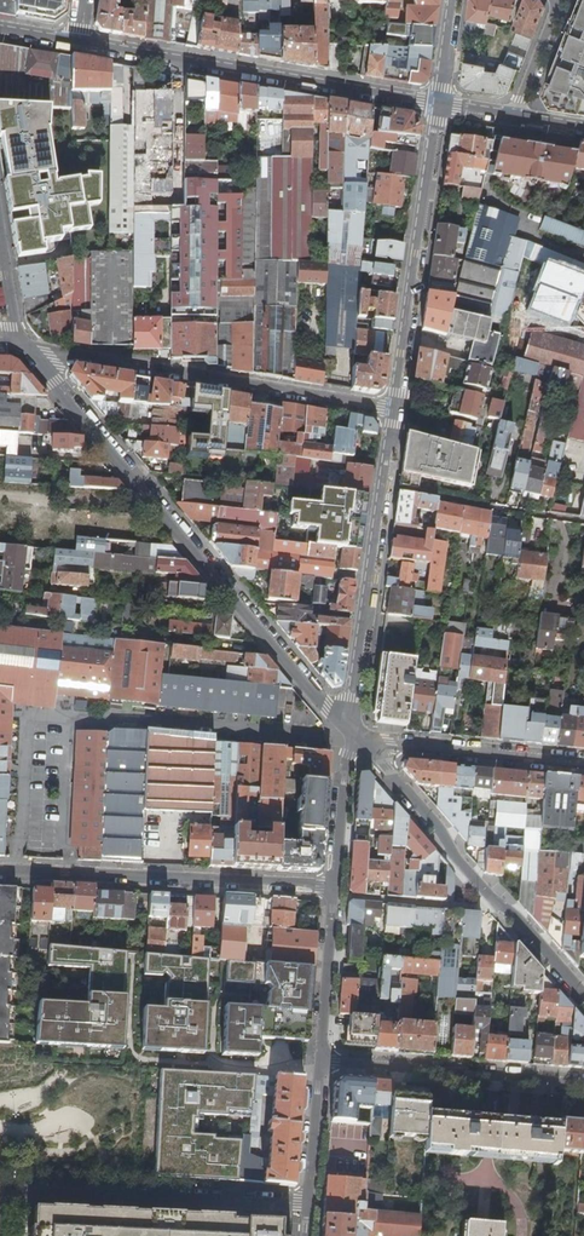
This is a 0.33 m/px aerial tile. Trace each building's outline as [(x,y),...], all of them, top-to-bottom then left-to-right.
[(15,17),(15,12),(16,0),(0,0),(0,15),(15,17)] [(15,12),(52,19),(61,13),(64,0),(16,0),(15,12)] [(121,1),(121,0),(99,0),(98,7),(95,24),(102,32),(121,35),(121,12),(115,11),(115,7),(118,8),(118,4),(115,4),(115,1),(121,1)] [(143,8),(143,0),(121,0),(121,1),(121,12),(136,13),(136,7),(143,8)] [(169,44),(169,40),(169,37),(173,0),(147,0),(147,8),(146,16),(144,16),(144,39),(169,44)] [(169,37),(176,38),(177,31),(178,17),(182,9),(182,5),(182,0),(173,0),(169,37)] [(188,34),(189,32),(192,13),(196,10),(203,12),(203,13),(207,14),(230,17),(231,5),(231,0),(195,0),(195,6),(182,5),(182,9),(178,17),(177,31),(188,34)] [(239,0),(239,6),(239,14),(239,18),(243,18),(246,18),(246,13),(258,14),(259,12),(279,12),(279,0),(258,0),(258,1),(246,1),(246,0),(239,0)] [(279,12),(279,19),(279,23),(289,23),(288,0),(284,0),(283,0),(279,0),(279,12)] [(289,23),(313,23),(312,0),(304,0),(288,0),(289,23)] [(328,1),(342,2),(357,2),(357,0),(312,0),(313,23),(313,35),(313,68),(328,70),(328,44),(328,20),(328,6),(320,6),(320,0),(328,1)] [(386,4),(384,18),(397,20),(400,0),(386,0),(386,4)] [(399,25),(406,26),(407,26),(435,28),(438,13),(440,0),(409,0),(409,1),(414,0),(416,9),(406,8),(405,22),(400,22),(399,22),(399,25)] [(487,23),(487,22),(489,14),(493,0),(469,0),(465,30),(475,32),(476,26),(477,22),(487,23)] [(517,0),(493,0),(489,14),(512,20),(516,4),(518,5),(519,1),(516,1),(517,0)] [(513,29),(517,31),(533,37),(540,20),(545,6),(541,0),(524,0),(513,29)] [(576,10),(575,12),(580,14),(573,31),(568,29),(550,76),(543,93),(546,100),(550,107),(571,110),(583,112),(583,0),(580,0),(576,10)] [(341,21),(342,2),(328,1),(328,6),(328,20),(341,21)] [(239,6),(231,5),(230,17),(239,19),(239,18),(239,14),(239,6)] [(136,13),(121,12),(121,35),(132,37),(144,39),(144,16),(146,16),(147,8),(143,8),(136,7),(136,13)] [(198,18),(202,18),(203,13),(203,12),(196,10),(192,13),(189,32),(190,32),(190,28),(196,29),(198,18)] [(206,19),(207,14),(203,13),(202,18),(198,37),(196,48),(214,51),(238,55),(238,35),(239,24),(206,19)] [(190,32),(189,32),(188,34),(188,35),(198,37),(202,18),(198,18),(196,29),(190,28),(190,32)] [(493,36),(496,24),(487,22),(487,23),(486,28),(484,33),(493,36)] [(406,34),(406,26),(399,25),(396,25),(396,33),(406,34)] [(410,30),(408,48),(410,48),(432,49),(433,41),(435,28),(407,26),(407,30),(410,30)] [(258,36),(238,35),(238,55),(248,57),(257,58),(269,60),(279,62),(279,29),(268,28),(267,36),(258,36)] [(290,28),(279,28),(279,29),(279,62),(298,65),(313,68),(313,35),(304,35),(304,33),(290,33),(290,28)] [(512,44),(528,50),(533,37),(517,31),(512,44)] [(196,48),(198,37),(188,35),(186,46),(196,48)] [(338,72),(338,45),(328,44),(328,70),(338,72)] [(60,56),(23,49),(0,46),(0,95),(4,95),(3,106),(45,108),(72,109),(72,58),(64,56),(60,82),(56,81),(60,56)] [(366,46),(361,76),(366,77),(371,46),(366,46)] [(382,49),(382,47),(371,46),(366,77),(382,79),(385,58),(380,58),(381,49),(382,49)] [(399,59),(409,60),(410,48),(408,48),(387,47),(386,52),(385,58),(399,60),(399,59)] [(409,60),(411,61),(415,61),(430,63),(432,49),(410,48),(409,60)] [(484,66),(476,64),(463,61),(460,84),(464,89),(503,96),(508,93),(517,69),(520,70),(525,57),(509,51),(504,63),(502,62),(498,72),(483,71),(484,66)] [(479,54),(462,51),(460,61),(463,61),(476,64),(479,54)] [(91,103),(110,103),(110,64),(91,61),(72,58),(72,109),(72,130),(84,130),(84,112),(81,103),(88,103),(88,92),(91,92),(91,103)] [(410,73),(411,61),(409,60),(399,59),(399,60),(385,58),(382,79),(395,82),(397,71),(410,73)] [(415,61),(415,64),(418,65),(417,71),(414,71),(413,74),(410,74),(408,84),(420,86),(428,80),(429,71),(430,63),(415,61)] [(122,111),(122,66),(117,65),(110,64),(110,103),(110,128),(117,128),(117,111),(122,111)] [(408,84),(410,74),(410,73),(397,71),(395,82),(403,83),(408,84)] [(184,103),(204,103),(205,80),(196,79),(184,77),(184,103)] [(213,122),(218,122),(218,82),(212,81),(205,80),(204,103),(211,103),(211,112),(211,118),(214,118),(213,122)] [(218,122),(218,123),(238,123),(238,86),(229,84),(218,82),(218,122)] [(247,114),(256,114),(257,109),(257,89),(248,87),(238,86),(238,123),(238,130),(246,130),(247,114)] [(267,111),(283,111),(283,93),(271,91),(257,89),(257,109),(267,109),(267,111)] [(291,159),(283,158),(282,263),(298,264),(311,264),(312,219),(312,194),(313,125),(313,98),(300,96),(283,93),(283,111),(283,131),(292,131),(291,159)] [(320,172),(327,172),(327,155),(328,134),(328,101),(321,100),(313,98),(313,125),(320,125),(320,172)] [(328,134),(343,135),(346,104),(328,101),(328,134)] [(343,135),(371,139),(371,134),(373,108),(362,106),(346,104),(343,135)] [(0,106),(0,139),(2,138),(5,153),(7,170),(3,171),(12,231),(17,259),(43,255),(41,245),(62,242),(61,234),(69,232),(70,234),(91,230),(87,208),(100,206),(100,178),(52,184),(51,178),(52,178),(43,120),(45,120),(45,108),(3,106),(0,106)] [(381,110),(377,134),(420,137),(420,133),(421,127),(412,115),(381,110)] [(122,128),(134,128),(134,115),(122,115),(122,128)] [(195,123),(184,123),(184,181),(216,181),(216,162),(204,162),(204,156),(204,137),(195,137),(195,123)] [(312,194),(327,195),(327,185),(327,172),(320,172),(320,125),(313,125),(312,194)] [(120,239),(133,239),(133,209),(134,128),(122,128),(117,128),(110,128),(110,239),(120,239)] [(292,131),(283,131),(283,158),(291,159),(292,131)] [(343,135),(328,134),(327,155),(343,155),(343,135)] [(384,144),(418,148),(419,146),(420,137),(377,134),(371,134),(371,139),(370,149),(383,151),(384,144)] [(343,185),(367,185),(370,149),(371,139),(343,135),(343,155),(343,185)] [(452,137),(449,157),(488,161),(493,142),(486,141),(485,141),(452,137)] [(577,154),(545,149),(544,152),(535,150),(536,147),(509,143),(509,142),(500,141),(491,175),(567,188),(573,169),(577,154)] [(581,143),(577,154),(573,169),(583,170),(583,143),(581,143)] [(392,152),(389,176),(405,179),(414,180),(416,167),(417,156),(392,152)] [(327,185),(343,185),(343,155),(327,155),(327,172),(327,185)] [(480,170),(486,170),(488,161),(449,157),(447,157),(445,170),(443,186),(462,188),(481,190),(485,175),(477,174),(476,180),(460,177),(461,169),(472,170),(472,168),(480,169),(480,170)] [(283,158),(256,158),(256,179),(256,188),(255,262),(282,263),(283,158)] [(375,189),(367,188),(366,203),(384,206),(396,208),(401,209),(405,179),(389,176),(377,175),(375,189)] [(243,187),(256,188),(256,179),(237,179),(237,182),(243,182),(243,187)] [(205,366),(217,366),(217,348),(217,297),(217,282),(217,262),(227,262),(227,282),(242,282),(242,272),(242,195),(217,195),(217,181),(216,181),(184,181),(184,200),(196,200),(196,209),(184,209),(170,209),(170,224),(179,224),(179,238),(170,238),(170,253),(179,253),(179,267),(170,267),(170,282),(179,282),(179,296),(170,296),(170,320),(170,351),(170,360),(205,360),(205,363),(205,366)] [(343,185),(327,185),(327,195),(327,212),(342,213),(343,185)] [(367,185),(343,185),(342,213),(365,214),(366,203),(367,188),(367,185)] [(256,188),(243,187),(242,195),(242,272),(255,272),(255,262),(256,188)] [(461,199),(478,202),(481,190),(462,188),(461,199)] [(312,219),(327,219),(327,212),(327,195),(312,194),(312,219)] [(517,218),(484,207),(478,205),(465,258),(502,268),(511,237),(517,218)] [(395,216),(396,208),(384,206),(382,214),(395,216)] [(153,258),(170,258),(170,238),(170,224),(170,209),(133,209),(133,239),(133,254),(133,289),(146,289),(146,273),(153,273),(153,258)] [(324,347),(335,348),(354,350),(355,331),(356,325),(356,318),(358,292),(360,271),(361,264),(362,254),(363,239),(365,214),(342,213),(327,212),(327,219),(326,265),(325,285),(324,347)] [(583,246),(583,231),(580,230),(557,221),(545,217),(544,218),(545,218),(542,227),(541,226),(541,228),(543,228),(542,229),(543,230),(583,246)] [(466,231),(437,226),(433,256),(453,259),(453,256),(455,244),(464,245),(466,231)] [(527,242),(511,237),(502,268),(519,272),(523,256),(567,274),(573,261),(544,249),(527,242)] [(110,239),(110,253),(120,254),(120,239),(110,239)] [(133,239),(120,239),(120,254),(133,254),(133,239)] [(363,239),(362,254),(372,256),(372,259),(402,263),(404,246),(391,243),(377,243),(377,241),(363,239)] [(72,313),(90,313),(90,253),(72,253),(72,259),(72,295),(72,313)] [(118,341),(133,342),(133,320),(133,289),(133,254),(120,254),(110,253),(90,253),(90,313),(90,323),(90,347),(111,351),(117,352),(118,341)] [(453,284),(454,284),(458,260),(456,260),(453,259),(433,256),(429,281),(453,284)] [(454,339),(472,343),(474,346),(470,362),(488,366),(491,353),(494,353),(496,353),(501,337),(487,333),(490,322),(505,325),(508,312),(516,281),(519,273),(519,272),(502,268),(465,258),(464,258),(463,261),(458,285),(451,313),(454,313),(449,337),(454,339)] [(57,262),(63,299),(72,295),(72,259),(57,262)] [(573,261),(567,274),(576,277),(583,280),(583,266),(573,261)] [(254,307),(263,308),(296,309),(297,284),(298,264),(282,263),(255,262),(255,272),(255,281),(254,297),(254,307)] [(311,264),(298,264),(297,284),(325,285),(326,265),(311,264)] [(48,295),(43,265),(18,269),(22,292),(26,316),(46,307),(44,296),(48,295)] [(391,291),(394,268),(374,266),(371,288),(391,291)] [(242,282),(255,281),(255,272),(242,272),(242,282)] [(583,307),(583,280),(576,277),(567,300),(583,307)] [(221,297),(254,297),(255,281),(242,282),(227,282),(221,282),(221,297)] [(458,285),(454,284),(453,284),(452,287),(429,284),(422,330),(442,336),(445,337),(451,313),(458,285)] [(366,303),(368,294),(358,292),(356,318),(364,319),(365,311),(374,313),(373,320),(393,323),(395,308),(397,298),(377,295),(377,298),(376,303),(375,303),(369,302),(366,303)] [(51,339),(72,336),(72,323),(72,313),(72,295),(63,299),(62,300),(46,307),(26,316),(27,322),(30,329),(38,338),(52,341),(51,339)] [(281,379),(283,333),(262,332),(263,308),(254,307),(253,324),(252,374),(273,378),(281,379)] [(262,332),(283,333),(295,333),(296,309),(263,308),(262,332)] [(365,311),(364,319),(373,320),(374,313),(365,311)] [(72,323),(90,323),(90,313),(72,313),(72,323)] [(454,313),(451,313),(445,337),(449,337),(454,313)] [(374,334),(355,331),(354,350),(353,355),(367,356),(388,359),(389,352),(392,333),(393,323),(373,320),(364,319),(356,318),(356,325),(367,326),(366,330),(373,330),(374,331),(374,334)] [(133,351),(160,351),(161,320),(133,320),(133,342),(133,351)] [(170,320),(161,320),(160,351),(170,351),(170,320)] [(90,323),(72,323),(72,336),(72,344),(83,346),(90,347),(90,323)] [(232,349),(231,371),(236,371),(252,374),(253,324),(232,324),(232,349)] [(367,326),(356,325),(355,331),(374,334),(374,331),(373,330),(366,330),(367,326)] [(583,375),(583,345),(532,329),(524,358),(583,375)] [(283,333),(281,379),(294,381),(295,358),(295,333),(283,333)] [(118,341),(117,352),(133,354),(133,351),(133,342),(118,341)] [(334,357),(335,348),(324,347),(324,356),(334,357)] [(232,349),(217,348),(217,366),(216,368),(231,371),(232,349)] [(447,357),(419,350),(417,363),(415,380),(440,386),(443,373),(448,374),(449,368),(457,370),(458,370),(461,360),(447,357)] [(361,369),(352,368),(351,390),(376,395),(384,389),(386,375),(388,359),(367,356),(366,368),(361,371),(361,369)] [(30,375),(18,361),(9,357),(0,357),(0,373),(12,374),(30,375)] [(294,381),(323,386),(324,363),(295,358),(294,381)] [(519,380),(523,364),(524,361),(514,358),(511,372),(509,377),(519,380)] [(490,371),(467,365),(465,372),(460,371),(459,374),(459,377),(464,378),(462,385),(486,391),(490,371)] [(536,378),(549,381),(552,369),(550,368),(539,365),(536,378)] [(119,397),(118,403),(122,403),(129,404),(130,404),(133,378),(104,373),(75,368),(70,377),(80,388),(90,400),(102,401),(103,394),(119,397)] [(556,383),(565,386),(568,373),(552,369),(549,381),(556,383)] [(500,388),(507,390),(509,377),(511,372),(505,371),(500,388)] [(12,374),(0,373),(0,387),(11,387),(12,374)] [(565,386),(579,390),(582,377),(568,373),(565,386)] [(12,374),(11,387),(10,394),(35,395),(47,396),(38,385),(30,375),(12,374)] [(582,377),(579,390),(567,437),(583,441),(583,378),(582,377)] [(146,396),(148,380),(133,378),(130,404),(152,406),(168,407),(171,391),(172,384),(154,381),(151,398),(146,396)] [(151,398),(154,381),(148,380),(146,396),(151,398)] [(556,383),(549,381),(547,389),(555,391),(556,383)] [(540,385),(534,383),(527,411),(533,412),(535,404),(540,405),(543,392),(539,391),(540,385)] [(190,409),(191,400),(183,400),(184,387),(172,384),(169,406),(190,409)] [(222,450),(227,394),(192,388),(191,400),(190,409),(190,412),(208,414),(206,438),(188,436),(187,447),(186,457),(217,460),(215,479),(237,481),(238,473),(240,452),(222,450)] [(458,416),(456,422),(471,425),(473,420),(476,421),(478,415),(483,397),(454,390),(447,413),(458,416)] [(35,395),(10,394),(0,394),(0,432),(17,433),(19,433),(20,415),(20,409),(20,406),(34,407),(35,395)] [(103,394),(102,401),(118,403),(119,397),(103,394)] [(227,394),(222,450),(240,452),(243,452),(250,404),(251,398),(227,394)] [(430,401),(412,397),(412,401),(410,410),(427,414),(430,401)] [(103,415),(120,416),(122,403),(118,403),(102,401),(90,400),(101,413),(103,415)] [(494,419),(498,421),(500,415),(503,405),(504,403),(493,400),(487,417),(494,419)] [(122,403),(120,416),(128,417),(129,404),(122,403)] [(280,432),(297,434),(302,434),(305,407),(292,404),(283,403),(282,409),(280,432)] [(282,409),(250,404),(243,452),(277,456),(278,443),(280,432),(282,409)] [(152,406),(150,426),(178,429),(179,408),(168,407),(152,406)] [(322,436),(325,410),(321,409),(305,407),(302,434),(300,459),(310,460),(330,462),(332,448),(313,446),(314,435),(322,436)] [(27,410),(20,409),(20,415),(19,433),(53,436),(82,438),(69,422),(41,420),(40,421),(34,421),(34,416),(27,416),(27,410)] [(544,437),(549,415),(548,415),(542,413),(533,451),(540,452),(544,437)] [(355,431),(356,426),(362,427),(363,416),(349,414),(346,430),(338,429),(338,423),(335,423),(332,448),(330,462),(344,464),(346,464),(351,465),(356,432),(355,431)] [(484,417),(478,415),(476,421),(475,426),(482,428),(484,420),(484,417)] [(363,416),(362,427),(361,433),(376,435),(377,426),(373,418),(363,416)] [(454,421),(449,444),(470,450),(475,430),(477,431),(477,433),(480,434),(482,428),(475,426),(471,425),(456,422),(454,421)] [(534,425),(525,423),(517,456),(527,458),(534,425)] [(428,429),(408,424),(407,433),(426,438),(428,429)] [(512,428),(498,424),(496,431),(486,472),(501,475),(512,428)] [(150,433),(149,443),(168,445),(177,446),(178,429),(150,426),(142,425),(142,426),(141,433),(150,433)] [(5,456),(16,457),(17,433),(0,432),(0,456),(5,456)] [(296,445),(297,434),(280,432),(278,443),(296,445)] [(407,433),(400,485),(418,488),(420,477),(471,487),(478,452),(470,450),(449,444),(426,438),(407,433)] [(296,445),(278,443),(277,456),(279,456),(294,458),(300,459),(302,434),(297,434),(296,445)] [(81,449),(82,438),(53,436),(52,451),(72,453),(72,449),(81,449)] [(166,461),(168,445),(149,443),(124,440),(134,452),(137,450),(143,451),(142,458),(166,461)] [(547,462),(539,495),(552,498),(566,443),(552,440),(547,462)] [(277,477),(279,456),(277,456),(243,452),(240,452),(238,473),(242,474),(277,477)] [(4,483),(29,484),(31,458),(16,457),(5,456),(4,483)] [(277,477),(276,486),(292,488),(294,458),(279,456),(277,477)] [(307,489),(308,478),(310,460),(300,459),(294,458),(292,488),(307,489)] [(539,495),(547,462),(534,459),(532,467),(531,467),(526,492),(539,495)] [(530,463),(516,460),(514,469),(514,470),(510,488),(524,491),(529,467),(530,463)] [(169,465),(168,473),(184,475),(185,465),(170,464),(169,465)] [(314,478),(308,478),(307,489),(315,490),(342,493),(368,496),(369,485),(372,467),(351,465),(346,464),(345,471),(316,467),(314,478)] [(69,487),(126,491),(116,478),(114,476),(112,480),(101,479),(100,479),(83,477),(83,471),(70,470),(69,487)] [(212,507),(214,484),(183,480),(181,503),(212,507)] [(246,482),(243,510),(256,512),(256,505),(260,505),(260,497),(264,497),(265,485),(246,482)] [(289,515),(312,518),(315,490),(307,489),(292,488),(289,515)] [(312,518),(339,521),(342,493),(315,490),(312,518)] [(432,519),(435,520),(437,503),(438,499),(399,492),(397,506),(396,512),(394,524),(420,529),(421,522),(413,520),(415,509),(432,512),(432,519)] [(342,493),(339,521),(364,524),(368,496),(342,493)] [(583,502),(552,498),(549,512),(558,513),(580,516),(583,502)] [(212,525),(201,532),(214,547),(215,546),(220,546),(256,550),(273,552),(274,541),(277,514),(256,512),(243,510),(220,508),(212,507),(181,503),(176,503),(194,523),(197,524),(197,521),(217,523),(217,526),(212,525)] [(450,505),(437,503),(435,520),(434,528),(459,533),(462,507),(450,505)] [(471,551),(474,551),(479,511),(470,509),(462,507),(459,533),(471,535),(469,547),(471,547),(471,551)] [(485,512),(479,511),(474,551),(478,552),(479,548),(480,548),(481,538),(487,539),(490,513),(485,512)] [(336,548),(342,548),(360,550),(364,524),(339,521),(312,518),(289,515),(277,514),(274,541),(308,544),(336,548)] [(506,520),(491,517),(488,539),(494,540),(493,546),(492,554),(503,555),(505,528),(506,520)] [(420,529),(394,524),(393,533),(416,536),(422,540),(425,541),(424,545),(392,540),(389,558),(414,561),(429,563),(432,541),(434,531),(420,529)] [(521,530),(505,528),(503,555),(502,558),(512,559),(511,564),(512,565),(517,565),(518,551),(521,530)] [(102,553),(103,540),(76,537),(75,551),(91,553),(102,553)] [(103,540),(102,553),(157,558),(185,561),(178,552),(172,545),(103,540)] [(332,579),(334,559),(307,556),(308,544),(274,541),(273,552),(256,550),(254,570),(256,570),(270,572),(315,577),(320,578),(332,579)] [(447,543),(432,541),(429,563),(427,577),(427,582),(425,592),(426,592),(439,594),(447,543)] [(336,548),(308,544),(307,556),(334,559),(335,550),(336,548)] [(32,548),(0,545),(0,554),(4,554),(3,562),(0,562),(0,568),(24,570),(30,570),(32,548)] [(254,570),(256,550),(220,546),(215,546),(214,547),(222,557),(231,568),(254,570)] [(360,550),(342,548),(341,551),(339,569),(357,571),(357,569),(360,550)] [(90,567),(91,553),(75,551),(55,549),(54,564),(90,567)] [(515,578),(516,578),(521,579),(544,582),(547,555),(518,551),(517,565),(516,576),(515,578)] [(91,553),(90,567),(156,573),(157,558),(102,553),(91,553)] [(176,575),(175,585),(205,587),(206,586),(196,574),(185,561),(157,558),(156,573),(176,575)] [(399,578),(386,577),(385,587),(392,587),(413,590),(414,586),(410,585),(411,579),(412,575),(427,577),(429,563),(414,561),(414,564),(402,562),(399,578)] [(89,575),(90,567),(54,564),(53,572),(54,572),(55,572),(89,575)] [(24,570),(0,568),(0,590),(22,593),(24,570)] [(255,578),(256,570),(254,570),(231,568),(241,580),(252,582),(255,578)] [(89,575),(55,572),(54,572),(53,585),(57,585),(89,588),(89,575)] [(305,590),(313,590),(315,577),(270,572),(267,600),(295,603),(298,583),(306,584),(305,590)] [(319,587),(320,578),(315,577),(313,590),(312,602),(312,604),(329,606),(329,605),(330,600),(324,599),(325,587),(319,587)] [(414,586),(413,590),(425,592),(427,582),(411,579),(410,585),(414,586)] [(336,606),(329,605),(329,606),(329,611),(351,614),(352,603),(355,582),(339,580),(336,606)] [(204,601),(205,587),(175,585),(161,583),(161,592),(168,593),(167,598),(204,601)] [(388,612),(387,614),(421,619),(422,612),(412,611),(413,600),(425,601),(426,592),(425,592),(413,590),(392,587),(390,597),(389,598),(388,602),(390,603),(389,608),(388,608),(387,612),(388,612)] [(44,595),(44,599),(50,600),(48,610),(43,610),(26,608),(25,615),(60,619),(62,596),(44,594),(44,595)] [(76,598),(62,596),(60,619),(96,623),(98,600),(81,598),(81,604),(79,616),(74,615),(75,603),(76,598)] [(298,603),(298,608),(311,609),(312,604),(312,602),(302,601),(302,603),(298,603)] [(278,605),(276,622),(319,626),(321,626),(349,629),(350,622),(316,618),(316,619),(310,618),(311,612),(315,613),(316,609),(329,611),(329,606),(312,604),(311,609),(298,608),(278,605)] [(141,616),(142,607),(133,605),(132,614),(141,616)] [(569,617),(540,613),(536,642),(535,649),(552,651),(553,645),(554,640),(565,641),(566,641),(571,642),(574,621),(574,618),(569,617)] [(229,639),(232,616),(211,614),(211,617),(216,618),(214,628),(168,623),(167,632),(229,639)] [(295,639),(295,644),(298,648),(314,649),(315,630),(318,630),(319,626),(276,622),(289,638),(290,639),(295,639)] [(492,632),(509,634),(510,625),(493,622),(492,632)] [(13,689),(46,692),(51,693),(56,633),(0,626),(0,688),(13,689)] [(326,633),(324,650),(345,653),(346,648),(349,629),(321,626),(320,633),(326,633)] [(492,632),(476,630),(475,638),(491,640),(492,632)] [(509,642),(509,634),(492,632),(491,640),(509,642)] [(109,699),(115,640),(56,633),(51,693),(64,694),(109,699)] [(439,667),(458,670),(461,649),(462,643),(463,637),(444,635),(439,667)] [(473,646),(508,651),(509,642),(491,640),(475,638),(474,638),(473,644),(473,646)] [(163,652),(164,645),(115,640),(109,699),(157,705),(160,675),(163,652)] [(523,659),(507,658),(506,662),(506,665),(533,667),(535,649),(536,642),(525,641),(523,659)] [(238,661),(239,653),(171,646),(170,653),(170,659),(199,661),(199,659),(235,663),(236,661),(238,661)] [(306,657),(311,664),(319,660),(314,649),(298,648),(306,657)] [(321,669),(316,670),(326,681),(332,688),(340,686),(345,653),(324,650),(319,649),(320,655),(323,655),(321,669)] [(466,649),(461,649),(458,670),(456,688),(467,690),(468,679),(471,656),(468,655),(466,649)] [(170,653),(164,653),(163,652),(160,675),(168,676),(170,659),(170,653)] [(227,666),(225,682),(241,683),(278,687),(292,688),(279,672),(265,656),(245,654),(244,664),(240,663),(239,667),(227,666)] [(388,723),(406,726),(408,710),(413,680),(415,660),(381,655),(373,713),(379,714),(378,722),(388,723)] [(480,738),(497,739),(500,719),(502,706),(504,684),(506,665),(506,662),(471,656),(468,679),(487,682),(485,704),(480,738)] [(238,713),(241,683),(225,682),(217,681),(210,680),(201,679),(168,676),(160,675),(157,705),(238,713)] [(408,710),(432,713),(436,686),(437,683),(413,680),(408,710)] [(274,716),(278,687),(241,683),(238,713),(274,716)] [(441,708),(453,710),(456,688),(440,687),(436,686),(432,713),(430,731),(443,732),(444,719),(439,718),(441,708)] [(13,689),(0,688),(0,856),(4,856),(13,689)] [(547,718),(544,718),(540,744),(549,745),(555,745),(559,717),(560,712),(563,693),(551,690),(547,718)] [(525,725),(523,742),(530,743),(540,744),(544,718),(544,716),(546,701),(529,699),(527,709),(526,722),(525,725)] [(497,739),(523,742),(525,725),(526,722),(527,709),(502,706),(500,719),(497,739)] [(570,707),(569,714),(568,718),(559,717),(555,745),(564,746),(571,747),(577,708),(570,707)] [(577,708),(571,747),(578,748),(583,748),(583,719),(583,715),(583,713),(583,708),(577,708)] [(116,862),(123,727),(118,726),(107,735),(102,846),(102,850),(101,861),(116,862)] [(214,736),(153,730),(128,727),(123,727),(116,862),(142,863),(144,823),(145,823),(146,810),(211,814),(212,776),(213,742),(214,736)] [(84,845),(102,846),(107,735),(85,733),(80,845),(84,845)] [(212,776),(236,778),(238,744),(213,742),(212,776)] [(258,820),(257,829),(270,829),(279,830),(280,819),(283,779),(283,772),(284,760),(285,749),(238,744),(236,778),(234,828),(245,828),(246,819),(258,820)] [(310,766),(309,781),(328,783),(329,771),(330,753),(328,753),(319,752),(285,749),(284,760),(292,761),(292,764),(310,766)] [(405,770),(419,786),(438,788),(440,765),(427,764),(409,762),(405,770)] [(440,765),(438,788),(439,788),(454,790),(456,767),(448,766),(440,765)] [(464,768),(456,767),(454,790),(472,791),(473,789),(475,769),(464,768)] [(483,769),(475,769),(473,789),(491,791),(493,770),(483,769)] [(513,772),(493,770),(491,791),(491,795),(526,799),(528,774),(513,772)] [(298,772),(283,772),(283,779),(298,780),(298,772)] [(358,790),(356,823),(370,824),(374,781),(368,774),(360,777),(358,790)] [(537,775),(528,774),(526,799),(543,801),(545,776),(537,775)] [(220,837),(233,838),(234,828),(236,778),(212,776),(211,814),(211,815),(220,816),(220,828),(220,837)] [(562,777),(545,776),(543,801),(542,807),(542,811),(541,814),(541,818),(540,832),(572,835),(574,811),(578,779),(562,777)] [(299,813),(298,834),(323,835),(325,814),(328,783),(309,781),(298,780),(283,779),(280,819),(285,819),(286,808),(287,808),(288,793),(297,793),(300,792),(300,797),(297,797),(297,800),(294,800),(293,806),(296,807),(296,813),(299,813)] [(578,779),(574,811),(583,812),(583,780),(578,779)] [(374,781),(370,824),(369,834),(373,834),(374,831),(392,833),(395,805),(386,795),(374,781)] [(454,790),(439,788),(439,791),(437,808),(468,843),(469,829),(469,825),(469,821),(470,821),(472,801),(467,800),(453,799),(454,790)] [(491,791),(473,789),(472,791),(472,796),(472,798),(491,800),(491,795),(491,791)] [(526,803),(497,801),(496,809),(495,827),(506,828),(524,830),(525,817),(526,803)] [(387,897),(402,898),(404,872),(405,861),(406,847),(406,841),(407,841),(409,821),(400,811),(395,805),(392,833),(392,839),(388,888),(387,897)] [(522,868),(518,902),(528,913),(532,918),(534,897),(538,853),(540,832),(541,818),(525,817),(524,830),(524,838),(523,849),(522,868)] [(258,820),(246,819),(245,828),(257,829),(258,820)] [(420,834),(409,821),(407,841),(406,841),(406,847),(419,862),(419,861),(424,861),(424,860),(435,851),(420,834)] [(210,832),(195,831),(195,826),(189,825),(188,857),(209,858),(210,832)] [(494,843),(498,844),(499,842),(504,843),(504,848),(523,849),(524,838),(505,837),(506,828),(495,827),(495,833),(494,843)] [(220,828),(210,828),(210,832),(209,858),(209,867),(221,868),(232,868),(233,838),(220,837),(220,828)] [(237,868),(242,869),(244,839),(245,828),(234,828),(233,838),(232,868),(237,868)] [(261,840),(253,839),(251,869),(264,870),(277,870),(279,845),(279,833),(279,830),(270,829),(269,836),(261,836),(261,840)] [(469,829),(468,843),(467,847),(484,848),(486,830),(469,829)] [(297,845),(279,845),(277,870),(314,872),(321,866),(322,849),(323,835),(298,834),(297,845)] [(253,839),(244,839),(242,869),(251,869),(253,839)] [(367,862),(365,895),(379,896),(379,892),(374,892),(374,887),(388,888),(392,839),(380,839),(379,845),(376,845),(376,850),(379,851),(378,857),(385,857),(384,863),(367,862)] [(485,872),(485,874),(494,876),(501,877),(502,867),(504,848),(504,843),(499,842),(498,844),(498,851),(487,850),(487,852),(485,872)] [(352,867),(350,891),(353,894),(365,895),(367,862),(368,845),(354,843),(352,867)] [(583,856),(583,844),(572,843),(571,855),(583,856)] [(102,850),(84,849),(84,845),(80,845),(79,860),(101,861),(102,850)] [(504,848),(502,867),(522,868),(523,849),(504,848)] [(402,898),(444,902),(444,889),(436,888),(439,856),(435,851),(424,860),(424,861),(419,861),(419,862),(418,873),(404,872),(402,898)] [(485,872),(487,852),(480,856),(478,866),(485,872)] [(571,855),(538,853),(534,897),(554,900),(555,890),(567,891),(569,871),(571,855)] [(571,855),(569,871),(576,872),(577,863),(582,864),(582,861),(583,856),(571,855)] [(405,861),(404,872),(418,873),(419,862),(405,861)] [(582,861),(582,864),(577,863),(576,872),(575,877),(583,877),(583,861),(582,861)] [(444,902),(453,903),(455,874),(447,865),(444,889),(444,902)] [(563,935),(561,951),(569,960),(577,969),(578,959),(580,943),(575,943),(574,946),(569,946),(571,937),(580,938),(583,915),(583,906),(583,879),(577,878),(573,913),(571,913),(572,902),(566,902),(563,935)] [(62,921),(72,922),(73,914),(75,885),(64,884),(53,884),(53,890),(50,922),(62,923),(62,921)] [(77,911),(95,912),(96,891),(97,886),(84,885),(75,885),(73,914),(77,915),(77,911)] [(12,939),(13,923),(16,924),(17,906),(18,887),(0,886),(0,1042),(7,1042),(7,1038),(8,1023),(9,1005),(7,1005),(8,990),(11,990),(12,973),(9,973),(10,956),(13,956),(15,939),(12,939)] [(47,922),(50,922),(53,890),(46,890),(46,889),(35,889),(33,922),(41,922),(41,926),(46,926),(47,922)] [(134,921),(136,893),(115,892),(96,891),(95,912),(94,919),(134,921)] [(148,918),(167,919),(168,905),(168,895),(157,895),(150,894),(148,918)] [(188,896),(187,907),(188,907),(195,907),(195,897),(188,896)] [(213,938),(215,898),(210,897),(195,897),(195,907),(194,927),(193,936),(204,936),(213,938)] [(534,897),(532,918),(546,934),(547,933),(554,900),(534,897)] [(223,898),(222,925),(262,928),(263,911),(264,900),(242,899),(223,898)] [(268,907),(268,911),(294,914),(295,900),(273,898),(272,908),(268,907)] [(353,901),(349,905),(347,925),(350,925),(363,926),(365,902),(353,901)] [(382,904),(365,902),(363,926),(373,927),(374,919),(381,919),(382,904)] [(188,907),(187,907),(168,905),(167,919),(166,930),(165,944),(177,945),(178,931),(186,931),(187,927),(188,907)] [(413,929),(415,907),(388,905),(385,934),(396,934),(396,938),(399,938),(399,928),(413,929)] [(195,907),(188,907),(187,927),(194,927),(195,907)] [(443,910),(415,907),(413,929),(413,935),(441,938),(441,937),(443,910)] [(460,935),(462,911),(443,910),(441,937),(441,938),(440,953),(439,963),(438,977),(437,999),(455,1000),(456,992),(457,980),(460,935)] [(293,930),(294,914),(268,911),(267,915),(271,915),(270,928),(293,930)] [(481,913),(462,911),(460,935),(465,935),(464,957),(478,958),(478,957),(481,913)] [(313,968),(316,932),(293,930),(270,928),(262,928),(222,925),(220,949),(219,960),(227,961),(313,968)] [(363,926),(350,925),(347,959),(360,960),(363,927),(363,926)] [(166,930),(148,928),(146,954),(164,956),(165,944),(166,930)] [(71,931),(50,930),(49,939),(49,945),(70,947),(71,931)] [(561,951),(563,935),(561,933),(553,942),(561,951)] [(203,948),(204,936),(193,936),(192,957),(209,958),(219,960),(220,949),(203,948)] [(41,949),(48,949),(49,945),(49,939),(42,938),(41,949)] [(495,943),(494,958),(494,959),(493,965),(514,967),(516,945),(495,943)] [(538,969),(516,944),(516,945),(514,967),(512,988),(522,989),(521,993),(540,995),(542,974),(538,969)] [(70,947),(49,945),(48,949),(48,965),(89,967),(87,1005),(39,1002),(36,1044),(123,1049),(126,996),(124,996),(127,952),(70,947)] [(440,953),(430,952),(429,962),(439,963),(440,953)] [(171,979),(165,984),(163,1009),(144,1008),(141,1050),(203,1054),(209,958),(192,957),(164,956),(146,954),(144,975),(162,976),(166,973),(171,979)] [(376,1045),(375,1051),(390,1052),(396,1052),(398,1026),(393,1025),(393,1019),(386,1018),(385,1016),(383,1015),(383,1001),(387,1001),(390,969),(402,970),(403,959),(383,957),(381,982),(378,1019),(376,1045)] [(494,958),(478,957),(478,958),(477,972),(476,981),(476,993),(482,993),(482,989),(483,981),(488,982),(492,982),(493,965),(494,959),(494,958)] [(438,977),(439,963),(429,962),(411,960),(403,959),(402,970),(402,973),(438,977)] [(307,1043),(313,968),(227,961),(226,982),(251,983),(250,1008),(225,1006),(222,1055),(257,1057),(258,1039),(307,1043)] [(359,975),(359,966),(347,965),(344,965),(344,973),(359,975)] [(555,989),(542,974),(540,995),(538,1024),(543,1024),(544,1018),(556,1019),(559,993),(555,989)] [(401,979),(401,984),(399,1004),(399,1019),(411,1020),(412,1018),(414,1018),(414,1014),(412,1014),(414,996),(416,997),(417,981),(401,979)] [(358,982),(356,1016),(378,1019),(381,982),(358,980),(358,982)] [(476,981),(457,980),(456,992),(467,993),(476,993),(476,981)] [(343,981),(340,1015),(350,1016),(356,1016),(358,982),(343,981)] [(46,985),(28,983),(27,990),(40,991),(45,992),(46,985)] [(399,1004),(401,984),(392,983),(390,1001),(393,1004),(399,1004)] [(456,992),(455,1000),(467,1001),(467,993),(456,992)] [(474,1016),(473,1030),(482,1031),(480,1054),(486,1054),(488,1032),(490,1007),(491,994),(482,993),(476,993),(475,1001),(475,1006),(477,1005),(478,1004),(478,1000),(484,1001),(484,1009),(475,1008),(474,1016)] [(568,1004),(559,993),(556,1019),(556,1022),(572,1024),(574,1010),(568,1004)] [(435,1026),(432,1056),(444,1057),(450,1057),(453,1029),(454,1014),(455,1000),(437,999),(435,1026)] [(467,1001),(455,1000),(454,1014),(474,1016),(475,1008),(475,1006),(475,1001),(467,1001)] [(510,1009),(508,1034),(508,1036),(522,1037),(523,1020),(524,1010),(510,1009)] [(574,1010),(572,1024),(572,1029),(570,1041),(574,1042),(576,1043),(578,1043),(579,1041),(581,1038),(583,1039),(583,1022),(574,1010)] [(356,1016),(350,1016),(348,1042),(367,1044),(376,1045),(378,1019),(356,1016)] [(398,1026),(396,1052),(414,1054),(432,1056),(435,1026),(398,1023),(398,1026)] [(538,1024),(535,1059),(552,1060),(554,1038),(541,1036),(541,1029),(543,1029),(543,1024),(538,1024)] [(552,1060),(552,1066),(568,1068),(570,1048),(570,1041),(572,1029),(562,1028),(560,1038),(554,1038),(552,1060)] [(453,1029),(450,1057),(471,1059),(473,1030),(453,1029)] [(486,1054),(485,1060),(494,1061),(506,1062),(507,1041),(508,1036),(508,1034),(498,1033),(498,1038),(493,1038),(493,1033),(488,1032),(486,1054)] [(507,1041),(506,1062),(520,1063),(528,1064),(530,1043),(507,1041)] [(570,1048),(568,1068),(583,1069),(583,1049),(570,1048)] [(254,1103),(256,1075),(161,1069),(156,1177),(230,1180),(238,1181),(242,1139),(215,1137),(215,1134),(193,1133),(194,1118),(198,1119),(198,1113),(228,1115),(228,1111),(251,1112),(252,1103),(254,1103)] [(268,1093),(270,1076),(256,1075),(254,1103),(252,1103),(251,1112),(249,1135),(251,1135),(249,1148),(257,1148),(262,1092),(268,1093)] [(261,1159),(261,1169),(263,1169),(262,1183),(295,1186),(300,1133),(304,1079),(275,1077),(271,1121),(269,1121),(269,1122),(268,1122),(267,1132),(270,1133),(268,1159),(261,1159)] [(372,1104),(374,1080),(361,1079),(341,1077),(334,1082),(332,1120),(371,1124),(371,1117),(372,1104)] [(394,1085),(394,1082),(385,1081),(374,1080),(372,1104),(392,1106),(394,1085)] [(428,1112),(430,1088),(403,1086),(394,1085),(392,1106),(390,1132),(426,1135),(428,1112)] [(553,1166),(557,1166),(559,1151),(561,1124),(519,1120),(507,1119),(441,1113),(430,1112),(428,1112),(426,1135),(425,1148),(482,1153),(517,1157),(554,1160),(553,1166)] [(371,1124),(370,1135),(380,1136),(381,1118),(371,1117),(371,1124)] [(562,1119),(561,1124),(559,1151),(564,1152),(564,1154),(567,1155),(568,1152),(582,1154),(582,1151),(583,1131),(583,1121),(562,1119)] [(261,1169),(261,1159),(249,1154),(249,1148),(251,1135),(249,1135),(243,1135),(242,1139),(238,1181),(262,1183),(263,1169),(261,1169)] [(327,1176),(324,1215),(354,1217),(357,1218),(360,1179),(327,1176)] [(360,1221),(364,1221),(365,1211),(366,1192),(367,1179),(360,1179),(357,1218),(360,1218),(360,1221)] [(386,1194),(366,1192),(365,1211),(384,1213),(386,1194)] [(29,1235),(279,1235),(280,1224),(245,1221),(245,1222),(231,1220),(231,1217),(34,1207),(32,1227),(29,1227),(29,1235)] [(354,1217),(324,1215),(322,1235),(352,1235),(354,1217)] [(420,1226),(364,1221),(360,1221),(360,1218),(357,1218),(354,1217),(352,1235),(419,1235),(420,1226)] [(467,1221),(466,1235),(503,1235),(504,1224),(467,1221)]
